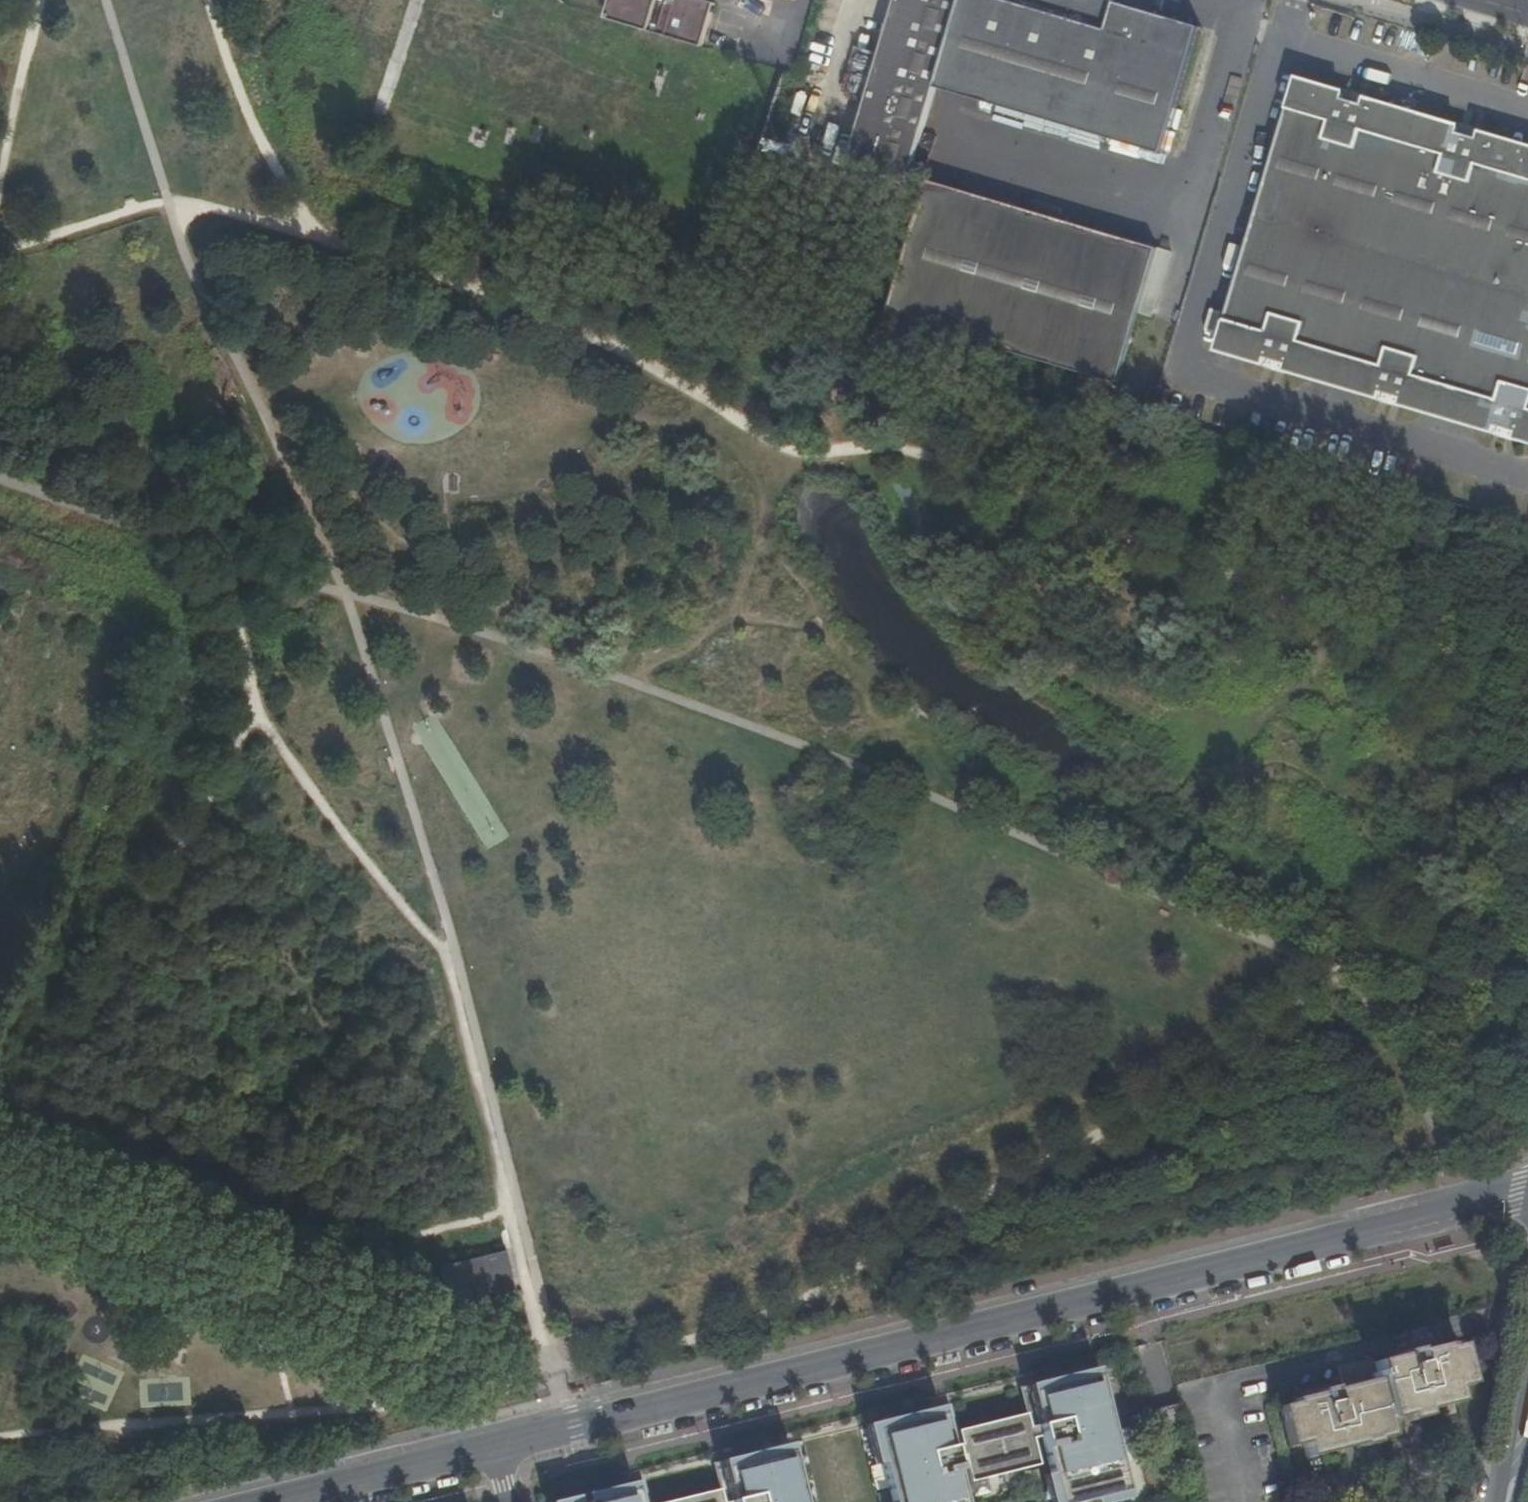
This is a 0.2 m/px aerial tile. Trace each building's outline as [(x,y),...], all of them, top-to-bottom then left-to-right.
[(457,0),(431,0),(431,1),(452,10),(457,0)] [(609,13),(705,42),(716,0),(613,0),(609,13)] [(892,10),(848,156),(911,176),(933,101),(938,84),(963,0),(895,0),(892,10)] [(938,84),(1016,106),(1185,156),(1224,28),(1129,0),(963,0),(938,84)] [(1299,73),(1245,253),(1218,343),(1267,357),(1269,352),(1288,358),(1287,363),(1382,391),(1384,387),(1402,393),(1402,397),(1498,425),(1499,422),(1517,427),(1517,431),(1527,435),(1527,142),(1482,128),(1481,134),(1462,129),(1463,123),(1367,94),(1365,99),(1346,94),(1348,88),(1299,73)] [(996,109),(993,122),(1013,126),(1016,114),(996,109)] [(1157,244),(928,178),(889,313),(1118,379),(1157,244)] [(521,1279),(508,1229),(501,1232),(503,1251),(511,1281),(521,1279)] [(484,1286),(511,1281),(503,1251),(448,1263),(452,1292),(484,1286)] [(1304,1446),(1306,1451),(1321,1447),(1323,1455),(1361,1446),(1362,1449),(1378,1445),(1377,1442),(1392,1439),(1388,1422),(1403,1418),(1423,1413),(1443,1409),(1440,1400),(1455,1396),(1454,1391),(1468,1388),(1459,1347),(1444,1350),(1443,1347),(1418,1353),(1417,1351),(1401,1354),(1402,1357),(1374,1364),(1373,1357),(1339,1365),(1344,1388),(1336,1390),(1337,1392),(1294,1403),(1294,1404),(1279,1407),(1289,1449),(1304,1446)] [(875,1431),(894,1501),(966,1501),(954,1457),(963,1454),(970,1481),(1039,1463),(1032,1437),(1041,1434),(1059,1501),(1078,1501),(1129,1489),(1099,1373),(1021,1393),(1028,1419),(959,1437),(952,1411),(875,1431)] [(1457,1405),(1455,1396),(1440,1400),(1443,1409),(1457,1405)] [(1175,1407),(1156,1412),(1162,1434),(1180,1429),(1175,1407)] [(1423,1413),(1403,1418),(1405,1425),(1424,1420),(1423,1413)] [(1321,1447),(1306,1451),(1308,1459),(1323,1455),(1321,1447)] [(792,1450),(715,1469),(721,1496),(697,1501),(805,1501),(792,1450)] [(586,1501),(587,1501),(649,1501),(645,1486),(586,1501)]
